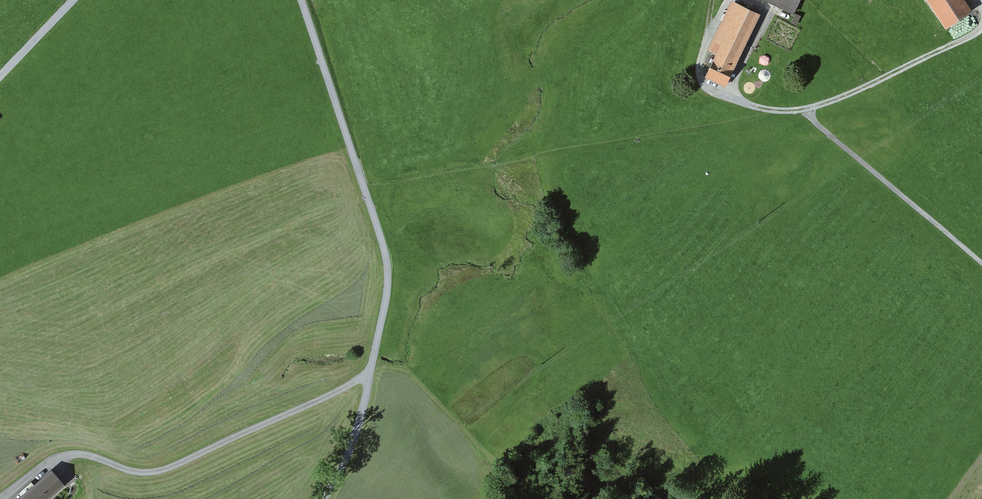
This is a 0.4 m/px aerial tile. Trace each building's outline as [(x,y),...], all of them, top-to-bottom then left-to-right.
[(793,15),(800,0),(760,0),(793,15)] [(943,31),(970,13),(961,0),(922,0),(943,31)] [(715,56),(704,78),(725,88),(759,16),(731,3),(708,52),(715,56)] [(801,18),(796,16),(792,25),(797,27),(801,18)] [(63,484),(50,469),(16,498),(46,498),(63,484)]
